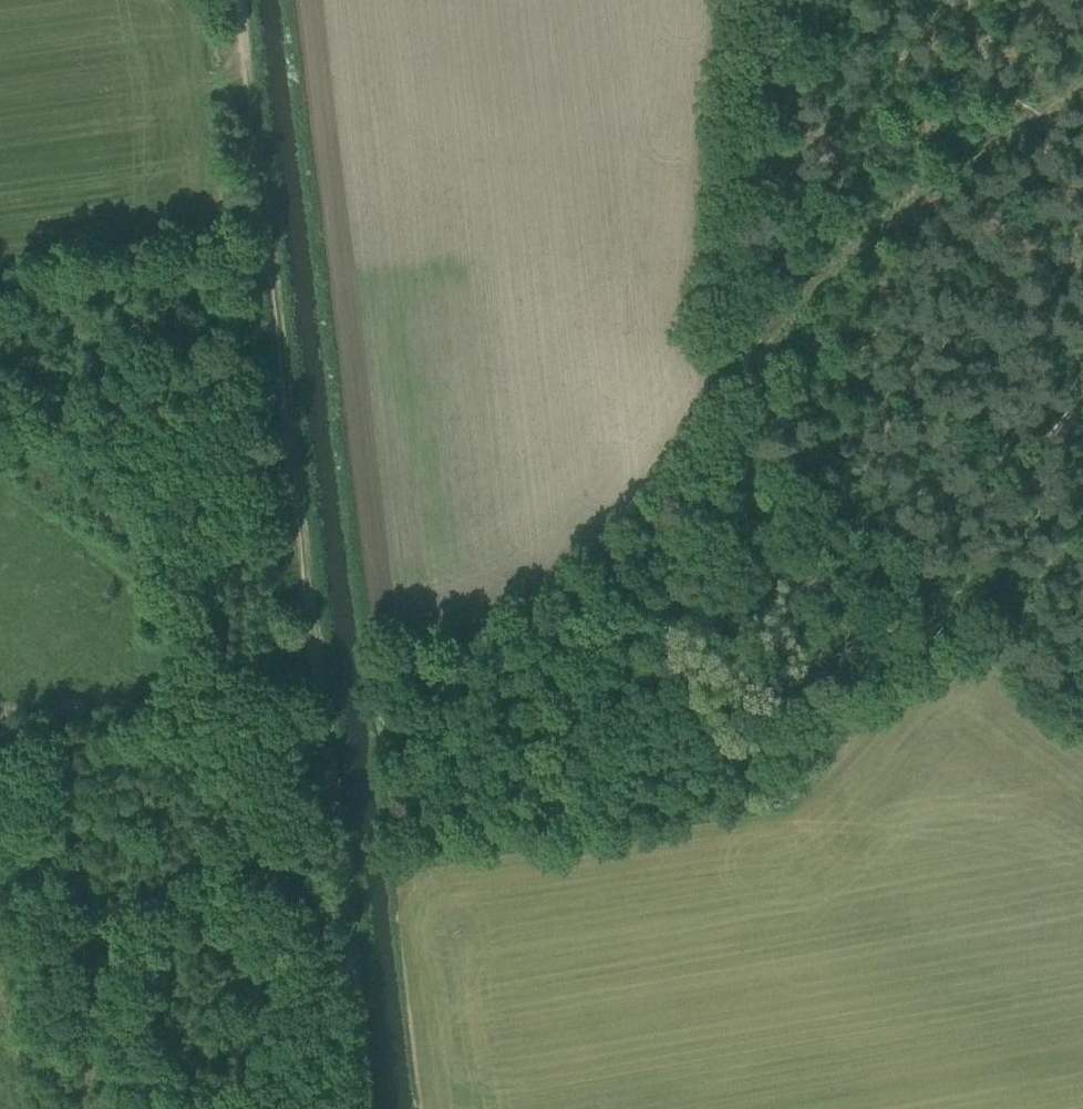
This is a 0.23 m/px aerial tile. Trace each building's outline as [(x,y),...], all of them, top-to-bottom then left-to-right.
[(766,662),(752,661),(750,677),(764,678),(766,662)] [(835,667),(821,666),(820,682),(833,683),(835,667)]
